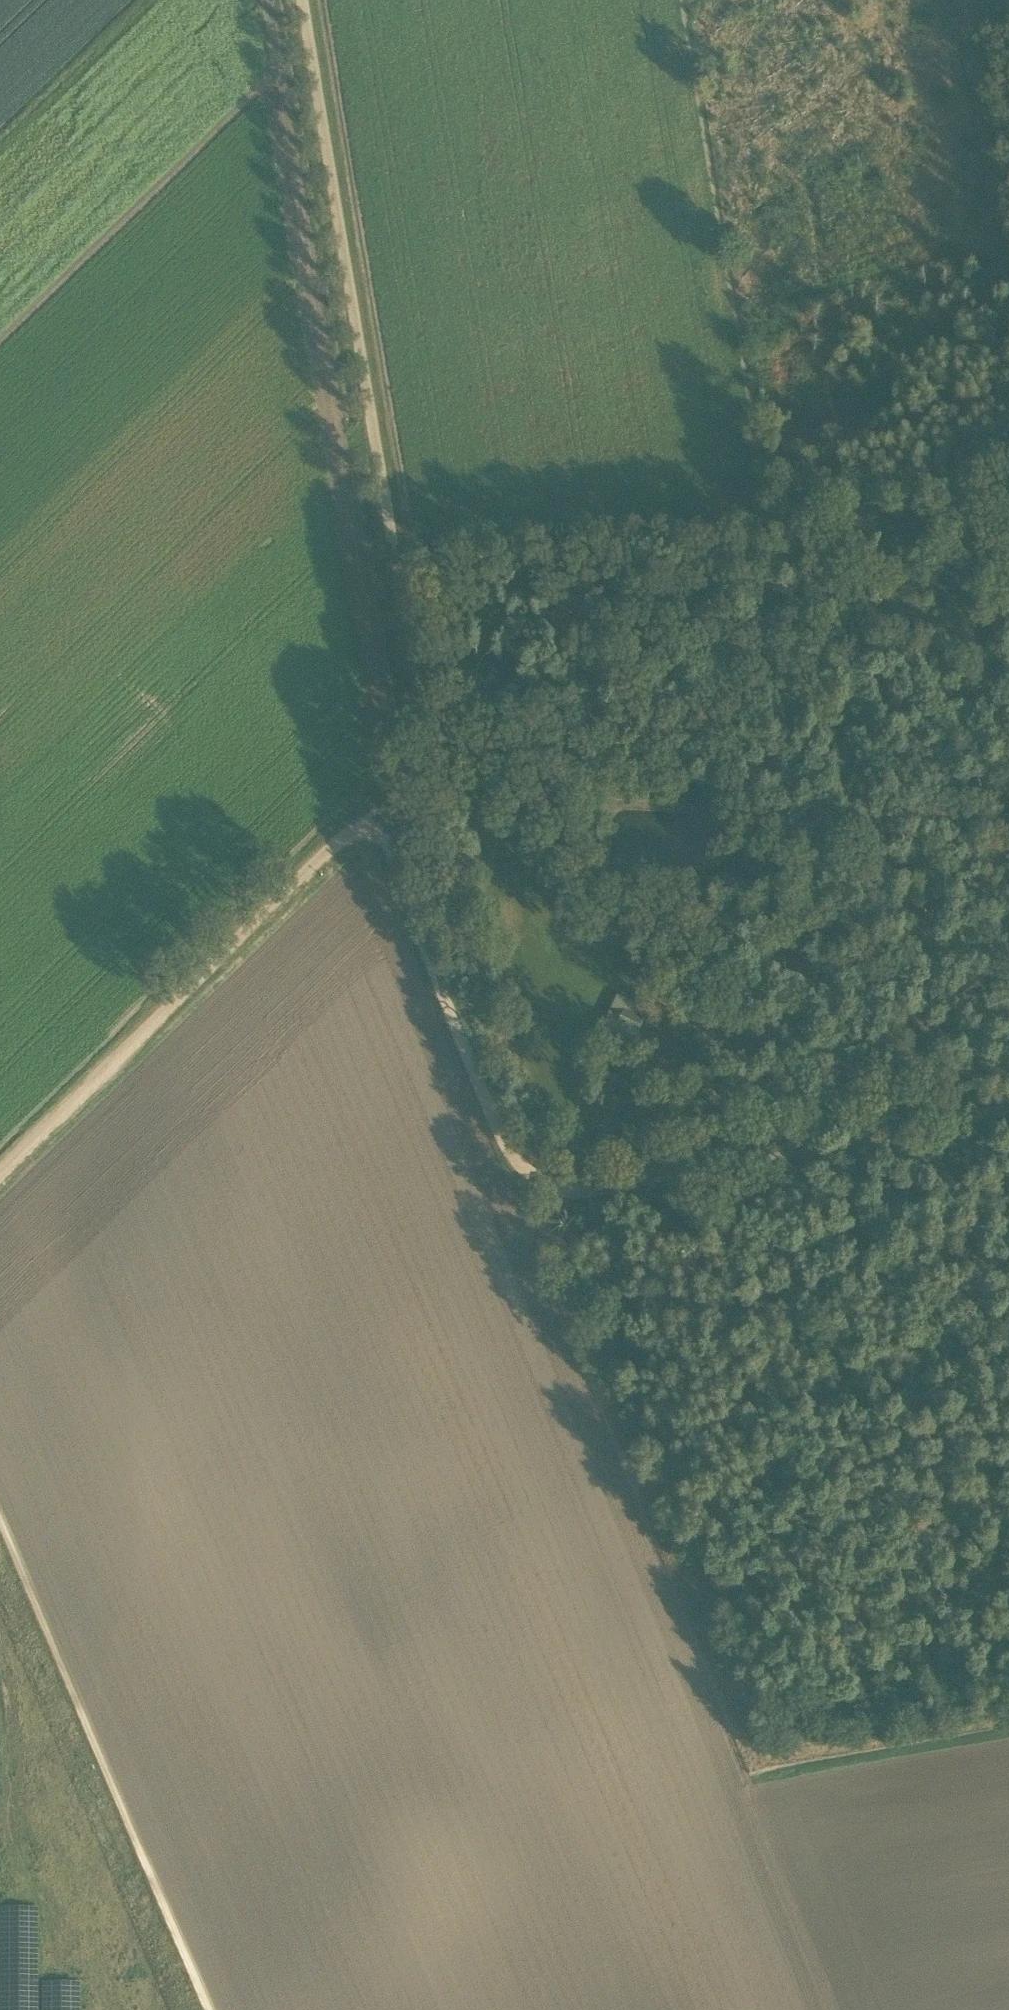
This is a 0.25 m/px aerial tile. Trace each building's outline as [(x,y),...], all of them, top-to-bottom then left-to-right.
[(630,1001),(614,1036),(633,1045),(649,1010),(630,1001)]
